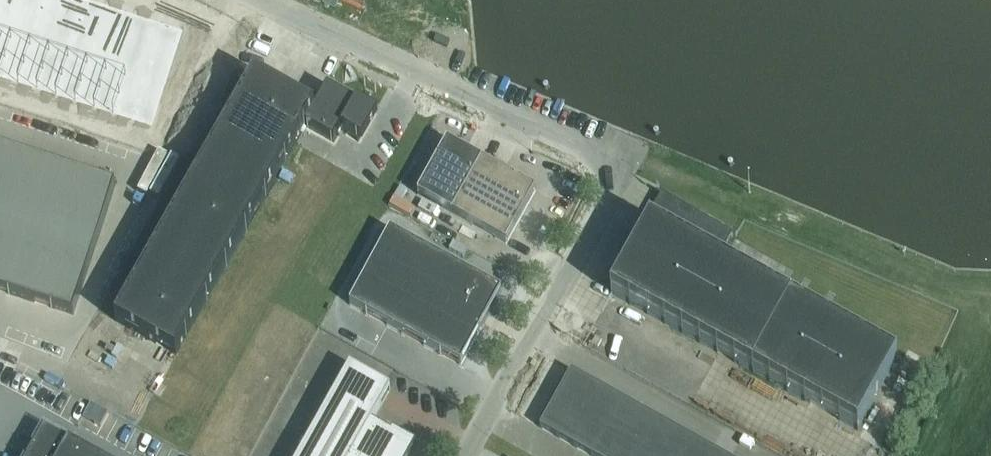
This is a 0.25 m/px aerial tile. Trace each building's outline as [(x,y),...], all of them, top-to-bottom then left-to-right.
[(150,127),(180,31),(79,0),(0,0),(0,81),(150,127)] [(255,75),(117,318),(115,321),(176,355),(306,126),(334,142),(341,129),(359,140),(374,114),(356,104),(355,105),(326,89),(315,109),(255,75)] [(536,191),(447,141),(417,195),(506,244),(536,191)] [(73,314),(116,185),(0,146),(0,290),(73,314)] [(650,224),(611,294),(753,372),(857,430),(897,359),(719,260),(733,236),(736,238),(737,235),(658,191),(657,194),(660,196),(646,222),(650,224)] [(391,230),(350,305),(461,366),(502,291),(391,230)] [(417,444),(393,431),(391,433),(372,422),(391,389),(350,366),(300,455),(410,455),(417,444)] [(572,371),(540,428),(591,455),(724,455),(572,371)] [(867,436),(892,436),(892,428),(867,428),(867,436)] [(45,429),(30,455),(94,455),(45,429)]
